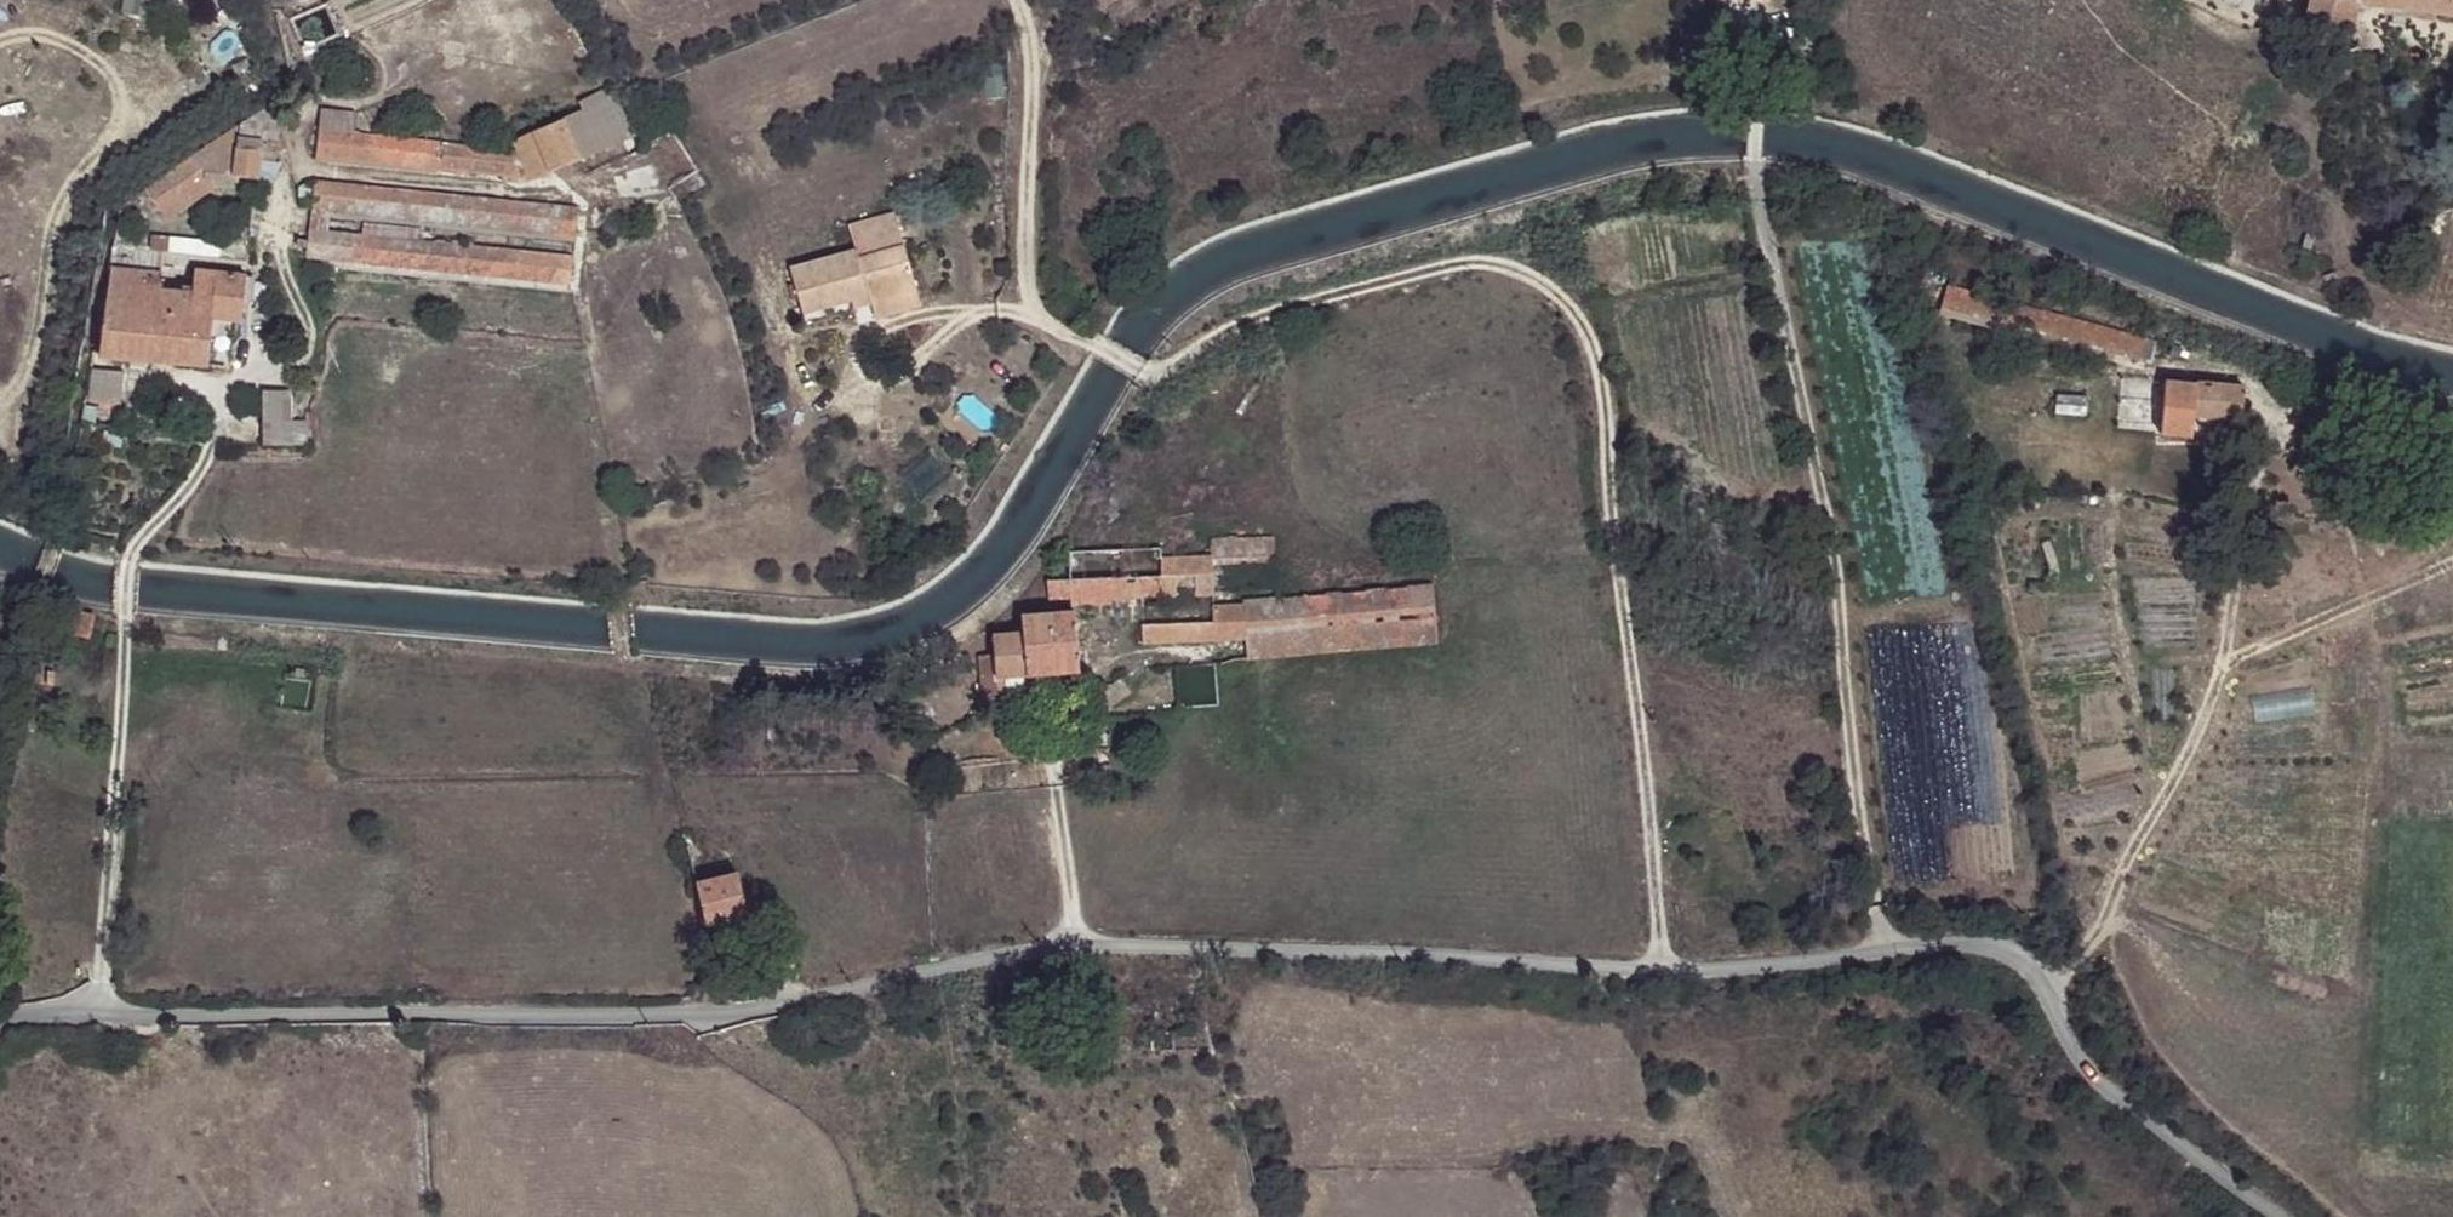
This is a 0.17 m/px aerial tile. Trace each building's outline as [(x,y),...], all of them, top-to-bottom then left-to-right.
[(123,15),(153,20),(155,6),(173,10),(175,0),(126,0),(123,15)] [(2360,2),(2332,0),(2311,0),(2309,27),(2357,31),(2360,2)] [(2360,2),(2452,12),(2452,0),(2332,0),(2360,2)] [(636,130),(608,85),(583,100),(588,106),(610,142),(624,137),(636,130)] [(329,105),(327,128),(364,132),(367,109),(329,105)] [(364,132),(327,128),(324,156),(540,176),(540,179),(610,142),(588,106),(518,143),(520,146),(364,132)] [(297,116),(268,110),(203,150),(215,171),(238,174),(239,147),(263,149),(297,146),(297,116)] [(261,176),(263,149),(239,147),(238,174),(261,176)] [(215,171),(203,150),(154,182),(175,212),(222,183),(215,171)] [(322,209),(577,231),(581,205),(325,183),(322,209)] [(880,290),(924,277),(903,203),(858,216),(864,238),(796,259),(808,302),(878,281),(880,290)] [(174,254),(232,259),(234,236),(162,230),(161,253),(174,254)] [(315,255),(570,277),(573,252),(318,230),(315,255)] [(161,253),(142,251),(139,267),(171,270),(174,254),(161,253)] [(108,347),(214,357),(220,315),(248,316),(254,275),(201,269),(198,291),(168,288),(171,270),(139,267),(119,265),(108,347)] [(929,293),(924,277),(880,290),(884,307),(929,293)] [(810,310),(880,290),(878,281),(808,302),(810,310)] [(1948,291),(1943,310),(2157,363),(2160,344),(1948,291)] [(137,367),(99,362),(93,399),(133,401),(137,367)] [(274,444),(319,443),(319,417),(302,416),(302,384),(274,388),(274,444)] [(2159,385),(2160,388),(2158,436),(2192,437),(2194,420),(2195,385),(2159,385)] [(2244,386),(2195,385),(2194,420),(2243,423),(2244,386)] [(2120,388),(2119,436),(2158,436),(2160,388),(2120,388)] [(1158,553),(1160,527),(1073,532),(1073,559),(1158,553)] [(1208,559),(1208,564),(1279,561),(1277,539),(1207,543),(1208,559)] [(1209,590),(1208,564),(1208,559),(1157,562),(1158,571),(1072,579),(1073,596),(1074,610),(1120,603),(1121,599),(1209,590)] [(1048,598),(1073,596),(1072,579),(1048,581),(1048,598)] [(1435,621),(1433,587),(1240,598),(1241,602),(1143,609),(1144,628),(1144,641),(1229,635),(1247,634),(1435,621)] [(78,620),(98,621),(98,600),(79,598),(73,598),(72,619),(78,620)] [(1144,628),(1143,609),(1120,610),(1122,629),(1144,628)] [(997,677),(1004,677),(1079,672),(1076,617),(1022,622),(1024,637),(995,641),(996,659),(997,677)] [(1435,642),(1435,621),(1247,634),(1249,657),(1435,642)] [(1249,657),(1247,634),(1229,635),(1231,659),(1249,657)] [(1005,696),(1004,677),(997,677),(996,659),(981,660),(985,697),(1005,696)] [(749,907),(736,854),(689,860),(703,919),(749,907)]
